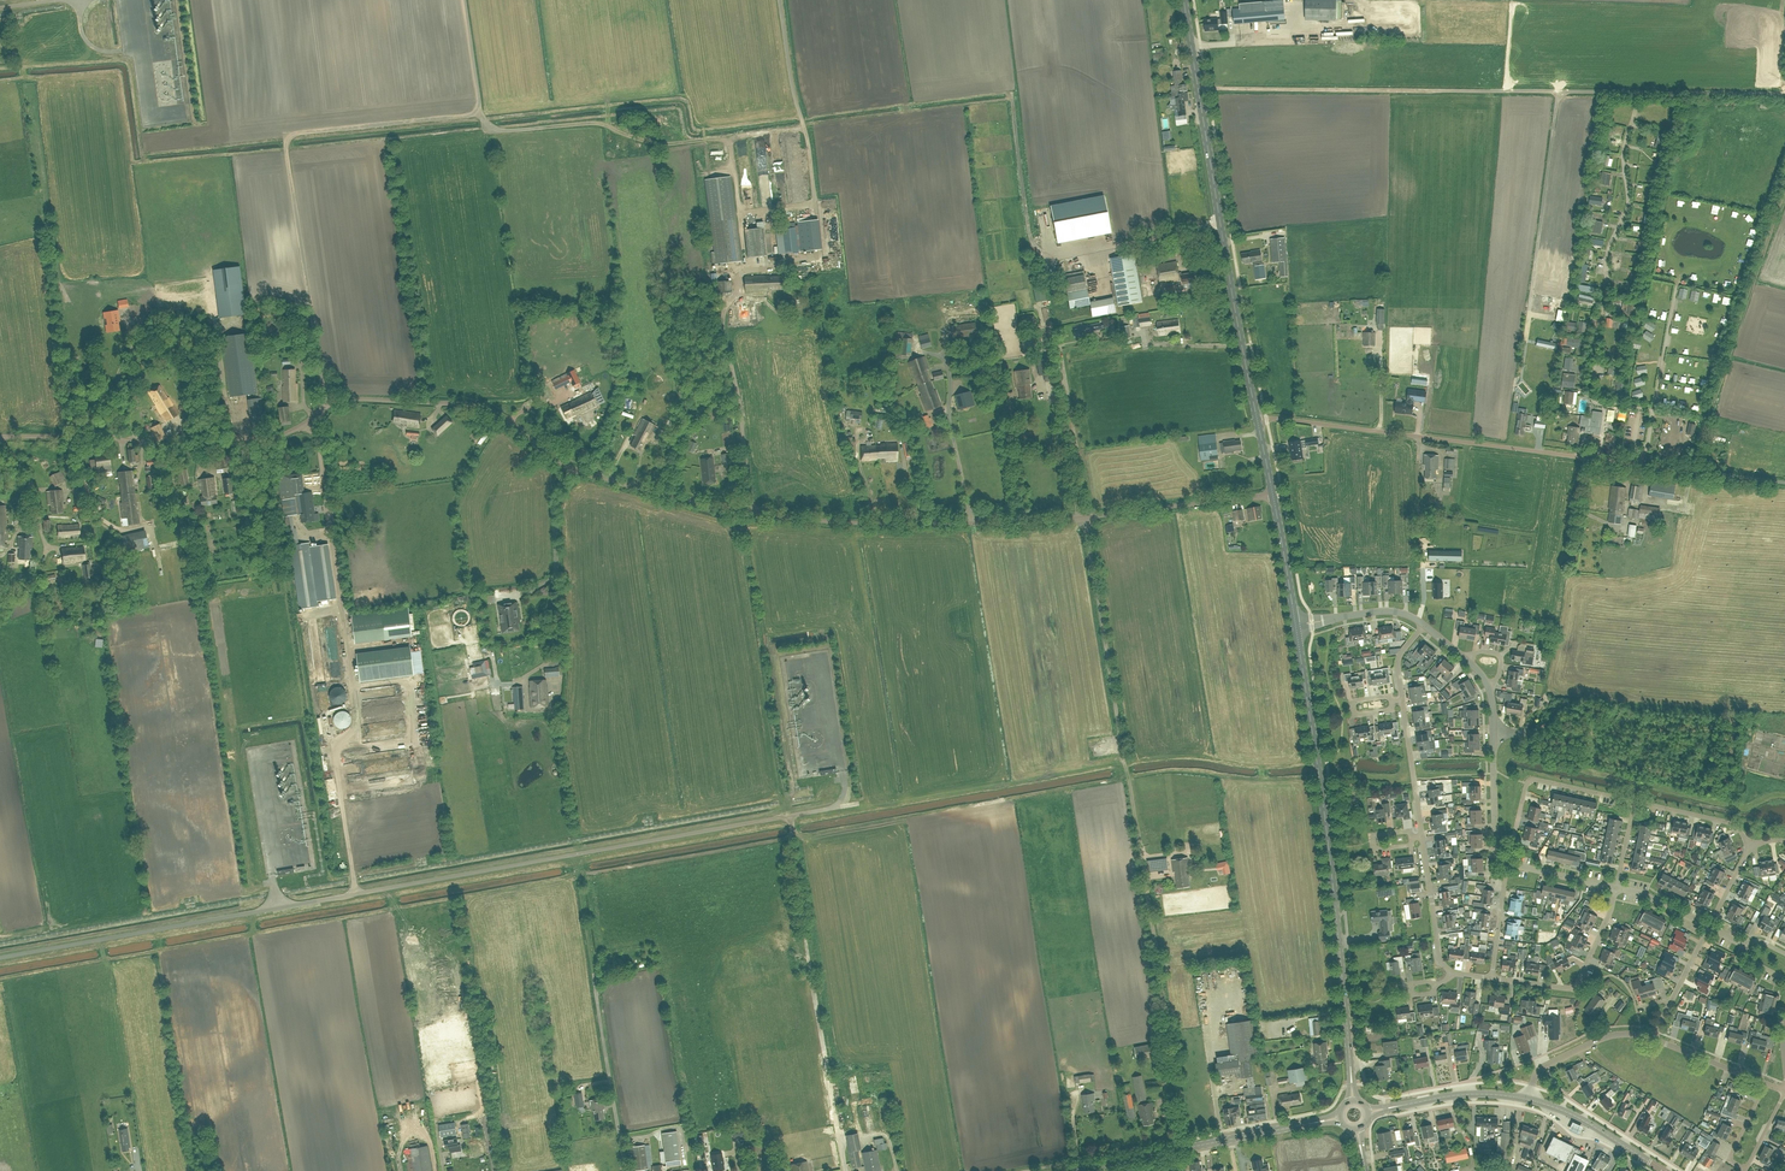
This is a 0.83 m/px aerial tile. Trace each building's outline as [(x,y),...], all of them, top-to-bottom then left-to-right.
[(1266,21),(1285,19),(1283,0),(1265,2),(1252,3),(1240,4),(1241,9),(1233,10),(1234,23),(1266,20),(1266,21)] [(1336,19),(1336,0),(1305,0),(1305,19),(1336,19)] [(1227,24),(1227,12),(1221,13),(1221,19),(1217,19),(1204,20),(1205,31),(1218,30),(1218,25),(1227,24)] [(1161,53),(1153,54),(1155,66),(1159,65),(1158,57),(1162,57),(1161,53)] [(1183,94),(1188,93),(1187,85),(1182,85),(1181,80),(1182,80),(1181,74),(1181,70),(1173,72),(1173,75),(1174,81),(1176,81),(1176,86),(1175,86),(1176,92),(1170,93),(1170,98),(1173,97),(1173,96),(1177,95),(1178,97),(1183,97),(1183,94)] [(1173,96),(1173,97),(1170,98),(1171,105),(1173,106),(1174,106),(1175,110),(1177,109),(1177,112),(1178,111),(1179,116),(1186,115),(1185,109),(1183,109),(1182,103),(1184,103),(1184,101),(1189,101),(1188,93),(1183,94),(1183,97),(1178,97),(1177,95),(1173,96)] [(675,112),(659,116),(660,121),(676,117),(675,112)] [(1611,130),(1611,140),(1623,140),(1623,130),(1611,130)] [(1600,184),(1609,186),(1611,173),(1602,172),(1600,184)] [(731,177),(705,180),(716,264),(742,261),(731,177)] [(1602,198),(1593,197),(1591,196),(1590,204),(1591,204),(1601,206),(1602,198)] [(1057,243),(1111,233),(1104,197),(1050,207),(1057,243)] [(801,251),(818,250),(815,220),(798,222),(801,251)] [(1596,233),(1597,227),(1602,228),(1603,222),(1594,221),(1592,232),(1596,233)] [(747,257),(766,255),(763,228),(744,230),(747,257)] [(779,254),(798,252),(795,228),(776,230),(779,254)] [(1270,239),(1272,263),(1281,262),(1287,261),(1285,238),(1270,239)] [(1604,241),(1587,238),(1586,243),(1603,246),(1604,241)] [(1253,263),(1261,261),(1262,261),(1260,250),(1251,251),(1251,252),(1241,254),(1243,263),(1245,263),(1245,264),(1253,263)] [(1119,307),(1143,303),(1135,254),(1110,259),(1119,307)] [(1261,261),(1253,263),(1253,266),(1255,280),(1266,278),(1265,268),(1263,268),(1263,265),(1262,265),(1261,261)] [(1183,285),(1184,290),(1192,288),(1192,283),(1196,283),(1194,273),(1182,275),(1181,273),(1179,273),(1177,262),(1157,265),(1160,282),(1182,279),(1183,285)] [(1582,264),(1579,282),(1585,283),(1587,265),(1582,264)] [(246,314),(240,266),(213,270),(220,318),(246,314)] [(1086,290),(1085,282),(1083,275),(1064,278),(1067,293),(1070,308),(1090,305),(1087,290),(1086,290)] [(768,291),(767,277),(767,276),(745,277),(745,292),(768,291)] [(767,277),(768,291),(769,291),(769,290),(783,289),(782,276),(767,277)] [(717,293),(732,292),(731,281),(716,282),(717,293)] [(1579,285),(1578,290),(1595,294),(1596,288),(1579,285)] [(1043,286),(1033,288),(1036,303),(1045,301),(1043,286)] [(1167,295),(1176,293),(1175,286),(1165,287),(1167,295)] [(1594,298),(1579,294),(1578,300),(1592,303),(1594,298)] [(1089,303),(1090,305),(1092,317),(1116,313),(1114,298),(1089,303)] [(1377,305),(1376,324),(1384,324),(1385,306),(1377,305)] [(106,325),(106,329),(107,332),(113,331),(119,330),(118,329),(118,328),(117,318),(118,318),(117,311),(107,312),(104,313),(104,314),(105,319),(104,319),(105,325),(106,325)] [(1140,327),(1151,325),(1149,314),(1138,316),(1139,318),(1134,319),(1135,327),(1140,327)] [(1159,336),(1180,333),(1178,319),(1157,322),(1159,336)] [(1566,329),(1575,331),(1576,323),(1567,322),(1566,329)] [(953,338),(973,335),(976,335),(975,323),(951,326),(953,338)] [(1100,324),(1100,323),(1087,326),(1087,324),(1073,327),(1075,337),(1081,336),(1081,337),(1085,336),(1085,335),(1089,334),(1088,331),(1093,331),(1101,329),(1101,328),(1100,324)] [(1123,337),(1130,335),(1128,328),(1121,330),(1123,337)] [(911,356),(912,333),(897,332),(895,358),(908,359),(908,355),(911,356)] [(230,397),(243,395),(257,393),(249,333),(222,337),(230,397)] [(1375,346),(1375,333),(1363,333),(1363,338),(1364,338),(1364,346),(1375,346)] [(928,334),(919,337),(922,348),(931,346),(928,334)] [(1577,339),(1568,338),(1567,346),(1576,347),(1577,339)] [(1541,341),(1540,346),(1556,350),(1557,344),(1541,341)] [(930,381),(931,381),(926,370),(929,369),(924,356),(908,362),(913,376),(915,376),(918,385),(917,386),(930,381)] [(1572,365),(1573,359),(1565,358),(1564,369),(1569,370),(1570,364),(1572,365)] [(1039,375),(1043,375),(1044,382),(1054,381),(1053,373),(1051,374),(1049,359),(1037,360),(1039,375)] [(284,386),(283,386),(284,401),(297,401),(297,384),(295,384),(295,369),(283,370),(284,386)] [(1031,397),(1029,384),(1031,384),(1029,369),(1014,372),(1016,388),(1018,388),(1020,399),(1031,397)] [(570,382),(571,383),(572,386),(573,385),(575,389),(581,386),(580,383),(580,382),(574,370),(566,374),(568,377),(570,382)] [(934,380),(943,378),(942,371),(932,373),(934,380)] [(1574,388),(1575,376),(1563,375),(1562,387),(1574,388)] [(570,382),(568,377),(553,384),(556,389),(570,382)] [(930,381),(917,386),(921,395),(920,396),(926,411),(941,406),(935,391),(934,391),(931,381),(930,381)] [(1626,382),(1625,382),(1615,381),(1614,385),(1617,386),(1615,395),(1622,397),(1623,397),(1626,382)] [(167,398),(160,385),(148,392),(156,405),(155,405),(165,422),(179,414),(168,398),(167,398)] [(1425,402),(1426,392),(1408,390),(1407,400),(1408,400),(1407,404),(1396,403),(1395,412),(1402,413),(1412,414),(1413,405),(1413,400),(1425,402)] [(970,407),(970,406),(974,405),(971,391),(954,395),(958,409),(963,408),(970,407)] [(1573,405),(1574,392),(1564,391),(1563,395),(1564,395),(1563,403),(1573,405)] [(581,413),(597,406),(591,392),(576,399),(576,400),(561,407),(567,418),(580,412),(581,413)] [(281,426),(292,424),(289,406),(279,407),(281,426)] [(419,429),(419,428),(421,414),(394,410),(393,422),(406,424),(406,426),(419,429)] [(850,411),(849,418),(861,419),(862,412),(850,411)] [(1590,433),(1599,435),(1603,413),(1593,412),(1590,433)] [(1530,431),(1531,430),(1532,428),(1531,426),(1530,425),(1525,424),(1527,415),(1518,413),(1516,423),(1517,423),(1515,434),(1523,436),(1524,431),(1529,432),(1530,431)] [(438,435),(453,422),(447,416),(432,429),(438,435)] [(649,438),(656,425),(642,419),(635,435),(637,436),(631,446),(641,451),(648,438),(649,438)] [(1545,429),(1546,421),(1535,420),(1534,428),(1545,429)] [(1693,435),(1696,425),(1689,423),(1687,434),(1693,435)] [(1577,444),(1580,428),(1569,427),(1568,432),(1569,433),(1568,443),(1577,444)] [(1614,443),(1616,434),(1607,433),(1605,442),(1614,443)] [(1201,460),(1218,458),(1216,434),(1198,436),(1201,460)] [(690,440),(686,449),(692,452),(696,444),(690,440)] [(1234,452),(1234,451),(1242,450),(1241,441),(1235,442),(1235,440),(1224,442),(1225,454),(1234,452)] [(1303,459),(1300,441),(1289,442),(1291,456),(1292,456),(1293,460),(1303,459)] [(906,456),(911,455),(909,442),(903,443),(906,456)] [(885,460),(898,459),(897,443),(885,444),(885,445),(876,445),(876,458),(885,458),(885,460)] [(135,455),(133,445),(127,446),(129,463),(139,462),(138,455),(135,455)] [(870,459),(876,458),(876,445),(861,446),(862,461),(870,461),(870,459)] [(727,467),(726,464),(729,464),(728,453),(721,454),(723,465),(724,468),(727,467)] [(1438,470),(1439,455),(1424,455),(1424,465),(1425,466),(1425,478),(1436,479),(1436,470),(1438,470)] [(703,483),(716,482),(713,457),(700,459),(703,483)] [(97,472),(103,471),(111,470),(111,465),(96,467),(95,458),(89,459),(91,469),(96,469),(97,472)] [(216,470),(224,468),(223,458),(214,459),(216,470)] [(1455,469),(1455,459),(1445,459),(1444,469),(1455,469)] [(182,485),(189,484),(186,469),(179,471),(182,485)] [(60,471),(50,476),(49,477),(55,486),(64,481),(63,478),(64,477),(60,471)] [(134,493),(135,493),(133,482),(134,482),(132,471),(118,472),(119,483),(120,483),(121,494),(134,493)] [(284,516),(290,545),(297,544),(292,515),(297,514),(295,497),(295,494),(304,493),(301,473),(277,477),(281,500),(282,500),(284,516)] [(216,496),(214,485),(215,485),(214,477),(198,480),(200,490),(202,490),(203,496),(201,496),(202,505),(217,503),(216,496)] [(225,493),(234,492),(232,482),(231,479),(223,480),(225,493)] [(1640,503),(1643,483),(1632,481),(1629,501),(1640,503)] [(1675,485),(1652,481),(1650,496),(1673,499),(1675,485)] [(1609,504),(1623,506),(1626,488),(1612,486),(1609,504)] [(63,513),(62,504),(63,504),(62,490),(46,491),(48,505),(50,505),(51,514),(63,513)] [(295,494),(295,497),(297,514),(298,515),(301,514),(302,523),(314,521),(313,514),(315,514),(312,492),(304,493),(295,494)] [(134,493),(121,494),(122,503),(120,503),(123,526),(139,524),(137,505),(136,505),(136,503),(135,493),(134,493)] [(1622,515),(1623,506),(1609,504),(1609,509),(1610,509),(1608,522),(1621,524),(1622,515)] [(1250,521),(1262,519),(1260,512),(1262,512),(1261,506),(1248,508),(1250,521)] [(1640,507),(1638,517),(1658,520),(1660,510),(1640,507)] [(1636,518),(1637,510),(1629,508),(1628,517),(1636,518)] [(1234,522),(1244,520),(1242,509),(1232,511),(1234,522)] [(80,536),(79,524),(62,526),(62,525),(57,525),(58,536),(62,536),(62,537),(67,537),(67,535),(71,534),(71,537),(80,536)] [(1635,537),(1636,526),(1629,525),(1627,536),(1635,537)] [(32,550),(32,548),(33,537),(18,536),(17,548),(19,548),(18,559),(29,560),(30,550),(32,550)] [(319,606),(318,601),(315,577),(310,547),(310,542),(297,544),(290,545),(299,609),(319,606)] [(310,547),(318,601),(333,600),(325,544),(310,547)] [(75,562),(75,561),(74,547),(61,549),(63,564),(75,562)] [(74,547),(75,561),(85,560),(83,547),(76,548),(76,547),(74,547)] [(1429,550),(1429,560),(1462,561),(1457,561),(1457,551),(1462,551),(1429,550)] [(84,578),(92,577),(90,564),(83,565),(84,578)] [(1395,581),(1396,593),(1403,593),(1402,587),(1407,587),(1407,574),(1401,575),(1401,581),(1395,581)] [(1396,593),(1395,581),(1389,581),(1389,575),(1387,575),(1384,576),(1383,576),(1384,588),(1389,587),(1389,594),(1396,593)] [(1370,582),(1370,594),(1377,594),(1377,588),(1382,588),(1381,576),(1375,576),(1376,582),(1370,582)] [(1344,578),(1344,584),(1345,596),(1352,595),(1351,589),(1356,589),(1355,577),(1350,577),(1344,578)] [(1370,594),(1370,582),(1364,583),(1363,577),(1358,577),(1358,589),(1363,589),(1363,595),(1370,594)] [(1338,596),(1345,596),(1344,584),(1338,584),(1338,578),(1332,578),(1332,580),(1326,580),(1327,592),(1333,591),(1333,590),(1337,590),(1338,596)] [(1443,583),(1433,583),(1433,598),(1443,598),(1443,583)] [(490,596),(491,603),(498,602),(497,594),(490,596)] [(520,620),(517,602),(498,605),(499,612),(500,612),(502,625),(501,625),(502,633),(519,630),(518,623),(519,620),(520,620)] [(352,615),(354,639),(412,631),(409,608),(352,615)] [(1466,639),(1468,628),(1464,627),(1464,622),(1457,620),(1456,629),(1460,630),(1459,637),(1466,639)] [(1468,628),(1466,639),(1474,640),(1475,632),(1479,633),(1480,626),(1474,625),(1473,629),(1468,628)] [(1500,625),(1499,633),(1503,634),(1504,630),(1508,631),(1508,627),(1503,626),(1500,625)] [(1388,642),(1387,638),(1386,626),(1383,627),(1379,628),(1380,635),(1375,636),(1376,644),(1388,642)] [(1386,626),(1387,638),(1392,638),(1393,642),(1402,640),(1401,630),(1394,631),(1393,626),(1388,627),(1388,626),(1386,626)] [(1357,628),(1358,640),(1363,639),(1364,643),(1371,642),(1370,634),(1365,635),(1364,627),(1359,628),(1359,627),(1357,628)] [(1497,644),(1499,633),(1495,632),(1495,629),(1486,627),(1485,636),(1490,637),(1490,642),(1497,644)] [(1354,640),(1358,640),(1357,628),(1354,628),(1354,629),(1350,629),(1351,637),(1346,637),(1347,645),(1354,644),(1354,640)] [(1499,633),(1497,644),(1505,645),(1506,640),(1509,640),(1511,631),(1508,631),(1504,630),(1503,634),(1499,633)] [(1420,661),(1423,657),(1430,648),(1425,644),(1420,650),(1417,648),(1412,654),(1415,656),(1417,658),(1420,661)] [(1430,648),(1423,657),(1426,660),(1423,664),(1425,665),(1424,667),(1427,669),(1433,661),(1430,659),(1436,652),(1430,648)] [(1513,650),(1511,660),(1523,662),(1522,664),(1532,666),(1532,665),(1531,665),(1532,659),(1533,660),(1534,654),(1533,653),(1533,654),(1526,652),(1525,652),(1513,650)] [(411,652),(393,654),(396,678),(413,675),(411,652)] [(396,678),(393,654),(381,655),(384,679),(396,678)] [(384,679),(381,655),(357,658),(360,682),(384,679)] [(1442,672),(1449,663),(1444,659),(1439,666),(1436,663),(1430,671),(1433,673),(1435,671),(1436,672),(1438,671),(1439,670),(1442,672)] [(474,667),(470,668),(472,678),(492,675),(489,660),(473,663),(474,667)] [(1449,663),(1442,672),(1445,675),(1442,678),(1447,682),(1452,676),(1449,674),(1454,668),(1449,663)] [(1378,673),(1380,685),(1383,684),(1382,684),(1387,683),(1386,676),(1389,675),(1388,668),(1382,669),(1382,673),(1378,673)] [(1508,678),(1523,681),(1524,677),(1523,676),(1524,670),(1516,668),(1516,672),(1510,671),(1508,678)] [(546,678),(560,676),(560,669),(545,670),(546,678)] [(1380,685),(1378,673),(1372,674),(1371,670),(1367,671),(1369,678),(1372,678),(1373,685),(1378,685),(1380,685)] [(1355,677),(1357,688),(1359,688),(1359,687),(1364,687),(1363,679),(1366,679),(1365,671),(1361,672),(1362,676),(1355,677)] [(1357,688),(1355,677),(1351,677),(1351,673),(1344,674),(1345,682),(1349,681),(1350,689),(1354,688),(1354,689),(1357,688)] [(1522,681),(1523,681),(1508,678),(1507,686),(1513,687),(1513,690),(1520,692),(1521,685),(1522,681)] [(1463,691),(1472,686),(1468,679),(1462,683),(1460,679),(1452,684),(1454,688),(1455,687),(1457,690),(1461,688),(1463,691)] [(546,686),(546,680),(530,681),(530,687),(529,687),(531,708),(548,706),(547,686),(546,686)] [(1410,688),(1411,695),(1421,694),(1420,686),(1425,686),(1424,682),(1417,683),(1417,687),(1410,688)] [(1472,686),(1463,691),(1466,698),(1464,699),(1466,702),(1472,698),(1471,696),(1476,692),(1472,686)] [(332,689),(332,690),(331,691),(330,692),(330,693),(330,694),(330,695),(330,696),(330,697),(330,698),(330,699),(331,700),(331,701),(332,701),(332,702),(333,702),(334,703),(335,703),(336,704),(338,704),(339,704),(340,704),(341,704),(342,703),(343,702),(344,702),(344,701),(345,700),(346,699),(346,698),(346,697),(346,696),(346,695),(346,694),(346,693),(346,692),(345,691),(345,690),(344,690),(344,689),(343,689),(342,688),(341,688),(340,687),(338,687),(337,687),(335,688),(334,688),(333,689),(332,689)] [(515,704),(524,704),(522,687),(513,687),(515,704)] [(1513,714),(1515,703),(1511,703),(1511,698),(1512,698),(1512,694),(1505,693),(1505,696),(1504,705),(1507,705),(1506,713),(1513,714)] [(1427,697),(1422,698),(1421,694),(1411,695),(1412,703),(1419,702),(1420,705),(1427,704),(1427,700),(1428,700),(1427,697)] [(1515,703),(1513,714),(1521,715),(1522,708),(1526,708),(1527,699),(1524,699),(1521,698),(1520,700),(1520,704),(1515,703)] [(1421,710),(1413,712),(1414,719),(1425,717),(1424,713),(1429,713),(1428,706),(1420,707),(1421,710)] [(1464,718),(1468,718),(1479,717),(1479,710),(1471,710),(1471,707),(1463,707),(1464,718)] [(339,728),(340,729),(341,729),(342,729),(343,729),(344,729),(345,728),(346,728),(347,728),(348,727),(349,726),(349,725),(350,725),(350,724),(351,724),(351,723),(351,722),(351,721),(351,720),(351,719),(351,718),(351,717),(351,716),(350,715),(349,714),(349,713),(348,713),(348,712),(347,712),(346,712),(346,711),(345,711),(344,711),(343,711),(342,711),(341,711),(339,711),(339,712),(338,712),(337,712),(337,713),(336,713),(335,714),(335,715),(334,716),(334,717),(333,718),(333,719),(333,720),(333,721),(334,722),(334,723),(334,724),(335,724),(335,725),(336,726),(337,727),(338,728),(339,728)] [(1430,721),(1425,721),(1425,717),(1414,719),(1415,726),(1423,725),(1423,729),(1431,728),(1430,721)] [(1471,725),(1479,725),(1479,717),(1468,718),(1468,722),(1464,722),(1464,729),(1471,729),(1471,725)] [(1386,723),(1387,735),(1391,734),(1392,738),(1398,737),(1397,729),(1394,730),(1393,722),(1388,723),(1386,723)] [(1381,736),(1387,735),(1386,723),(1383,723),(1383,724),(1379,724),(1380,732),(1376,732),(1377,740),(1381,739),(1381,736)] [(1360,738),(1364,738),(1362,726),(1360,727),(1356,728),(1357,735),(1353,736),(1354,743),(1361,742),(1360,738)] [(1362,726),(1364,738),(1368,737),(1369,741),(1375,740),(1374,733),(1370,733),(1369,726),(1365,726),(1362,726)] [(1424,734),(1417,735),(1418,743),(1428,741),(1428,737),(1432,737),(1431,730),(1424,731),(1424,734)] [(1469,742),(1480,741),(1479,734),(1472,734),(1472,730),(1463,731),(1463,734),(1464,734),(1464,738),(1469,738),(1469,742)] [(1434,740),(1428,741),(1418,743),(1419,750),(1426,749),(1427,753),(1434,751),(1434,748),(1435,748),(1434,740)] [(1472,749),(1480,749),(1480,741),(1469,742),(1464,742),(1465,753),(1472,753),(1472,749)] [(1467,793),(1470,793),(1481,793),(1481,786),(1474,786),(1474,782),(1462,783),(1462,787),(1467,786),(1467,793)] [(1438,796),(1441,796),(1440,791),(1444,791),(1443,784),(1436,785),(1436,789),(1428,790),(1429,797),(1438,796)] [(1559,806),(1562,793),(1561,795),(1557,794),(1557,792),(1555,791),(1554,794),(1552,804),(1556,805),(1555,809),(1558,810),(1559,806)] [(1481,793),(1470,793),(1467,793),(1467,800),(1462,800),(1463,804),(1474,803),(1474,799),(1481,799),(1481,793)] [(1562,811),(1565,812),(1566,807),(1569,795),(1569,794),(1568,797),(1564,796),(1565,794),(1562,793),(1559,806),(1563,807),(1562,811)] [(1573,809),(1576,796),(1575,798),(1571,797),(1572,795),(1569,795),(1566,807),(1570,808),(1569,813),(1572,813),(1573,809)] [(1438,796),(1429,797),(1427,797),(1428,805),(1436,804),(1436,807),(1443,806),(1442,799),(1438,800),(1438,796)] [(1580,810),(1583,798),(1582,800),(1578,799),(1579,797),(1576,796),(1573,809),(1577,810),(1576,814),(1579,815),(1580,810)] [(1587,812),(1590,799),(1589,801),(1585,800),(1586,798),(1583,798),(1580,810),(1584,811),(1583,816),(1586,817),(1587,812)] [(1590,799),(1587,812),(1591,813),(1590,817),(1593,818),(1594,814),(1597,803),(1592,802),(1593,800),(1590,799)] [(1386,821),(1385,812),(1390,811),(1389,803),(1382,804),(1383,809),(1376,810),(1377,814),(1376,814),(1376,818),(1377,817),(1378,822),(1386,821)] [(1408,811),(1407,803),(1395,805),(1396,812),(1395,812),(1396,818),(1404,817),(1404,819),(1410,819),(1409,811),(1408,811)] [(1471,817),(1481,817),(1481,810),(1474,810),(1474,806),(1465,807),(1465,810),(1471,810),(1471,817)] [(1541,809),(1531,806),(1529,813),(1545,816),(1545,814),(1540,813),(1541,809)] [(1432,815),(1433,822),(1442,821),(1444,821),(1444,820),(1448,820),(1447,813),(1447,809),(1439,810),(1440,814),(1432,815)] [(1544,819),(1545,816),(1529,813),(1528,819),(1538,822),(1539,818),(1544,819)] [(1481,817),(1471,817),(1471,824),(1466,824),(1466,828),(1475,827),(1475,824),(1482,823),(1481,817)] [(1604,825),(1608,826),(1621,828),(1619,828),(1620,824),(1622,824),(1623,821),(1620,821),(1610,818),(1609,822),(1604,821),(1604,825)] [(1678,834),(1681,822),(1674,820),(1672,827),(1669,826),(1668,833),(1671,833),(1672,832),(1678,834)] [(1442,824),(1442,821),(1433,822),(1430,822),(1431,829),(1439,828),(1440,833),(1447,832),(1446,824),(1442,824)] [(1681,822),(1678,834),(1678,837),(1688,839),(1688,837),(1690,830),(1687,830),(1688,823),(1681,822)] [(1637,832),(1650,835),(1651,831),(1655,832),(1656,829),(1651,828),(1651,827),(1641,825),(1640,830),(1638,829),(1637,832)] [(1692,838),(1695,839),(1696,841),(1701,843),(1705,827),(1698,825),(1696,832),(1693,831),(1692,838)] [(1524,832),(1540,836),(1541,834),(1536,832),(1537,828),(1526,826),(1524,832)] [(1620,831),(1621,828),(1608,826),(1607,829),(1603,828),(1602,832),(1607,833),(1619,835),(1617,835),(1618,831),(1620,831)] [(1705,827),(1701,843),(1708,844),(1708,842),(1712,842),(1713,836),(1710,835),(1712,829),(1705,827)] [(1468,835),(1468,841),(1471,841),(1482,841),(1482,834),(1475,834),(1475,830),(1466,831),(1466,835),(1468,835)] [(1539,839),(1540,836),(1524,832),(1523,839),(1533,841),(1534,838),(1539,839)] [(1654,836),(1650,835),(1637,832),(1639,833),(1638,837),(1636,836),(1636,839),(1648,842),(1649,838),(1654,839),(1654,836)] [(1619,838),(1619,835),(1607,833),(1606,837),(1601,836),(1601,839),(1605,840),(1618,843),(1618,842),(1616,842),(1617,838),(1619,838)] [(1721,849),(1732,844),(1729,837),(1723,840),(1722,837),(1719,839),(1715,840),(1717,843),(1718,843),(1721,849)] [(1445,846),(1448,846),(1447,839),(1436,841),(1437,847),(1445,846)] [(1653,843),(1648,842),(1636,839),(1638,840),(1637,844),(1635,843),(1634,846),(1647,849),(1648,845),(1652,846),(1653,843)] [(1615,845),(1617,845),(1618,843),(1605,840),(1604,844),(1600,843),(1599,846),(1604,847),(1616,850),(1616,849),(1614,849),(1615,845)] [(1482,841),(1471,841),(1471,848),(1466,848),(1466,852),(1475,851),(1475,848),(1482,847),(1482,841)] [(1732,844),(1721,849),(1718,851),(1721,857),(1723,856),(1724,859),(1729,856),(1730,856),(1729,853),(1735,850),(1732,844)] [(1553,860),(1555,851),(1551,851),(1553,846),(1550,845),(1546,859),(1553,860)] [(1446,853),(1445,846),(1437,847),(1434,848),(1435,855),(1443,854),(1443,857),(1450,856),(1450,852),(1446,853)] [(1651,850),(1647,849),(1634,846),(1636,847),(1635,851),(1633,850),(1633,853),(1645,856),(1646,852),(1651,853),(1651,850)] [(1559,862),(1562,848),(1560,847),(1558,852),(1555,851),(1553,860),(1559,862)] [(1614,852),(1616,852),(1616,850),(1604,847),(1603,851),(1598,850),(1598,853),(1602,854),(1615,857),(1615,856),(1613,856),(1614,852)] [(1568,854),(1567,854),(1564,854),(1565,849),(1562,848),(1559,862),(1566,863),(1568,854)] [(1572,865),(1575,851),(1569,849),(1567,854),(1568,854),(1566,863),(1572,865)] [(1585,853),(1575,851),(1572,865),(1578,866),(1580,860),(1585,861),(1586,858),(1585,853)] [(1650,857),(1645,856),(1633,853),(1632,853),(1635,854),(1634,858),(1632,857),(1631,860),(1644,863),(1645,859),(1649,860),(1650,857)] [(1614,859),(1615,857),(1602,854),(1601,858),(1597,857),(1596,860),(1601,861),(1611,863),(1612,859),(1614,859)] [(1468,859),(1468,866),(1472,866),(1472,865),(1483,865),(1483,858),(1476,858),(1475,855),(1466,855),(1466,859),(1468,859)] [(1190,875),(1188,857),(1172,860),(1173,872),(1175,872),(1177,888),(1189,886),(1188,875),(1190,875)] [(1411,872),(1411,868),(1415,867),(1414,857),(1396,859),(1397,869),(1403,869),(1404,873),(1411,872)] [(1375,875),(1388,873),(1388,868),(1391,868),(1390,858),(1383,859),(1383,864),(1374,865),(1375,875)] [(1448,871),(1451,871),(1450,864),(1454,863),(1453,860),(1446,861),(1447,864),(1439,865),(1440,872),(1448,871)] [(1648,864),(1644,863),(1631,860),(1633,861),(1632,865),(1630,864),(1629,867),(1632,868),(1631,871),(1638,873),(1639,869),(1642,870),(1643,866),(1648,867),(1648,864)] [(1774,866),(1773,860),(1766,861),(1768,873),(1769,876),(1776,875),(1776,873),(1779,873),(1777,866),(1774,866)] [(1228,861),(1216,864),(1217,869),(1223,868),(1224,874),(1230,873),(1228,861)] [(1769,876),(1768,873),(1766,861),(1759,862),(1760,869),(1757,869),(1758,876),(1761,875),(1762,877),(1769,876)] [(1711,874),(1722,879),(1725,873),(1719,870),(1720,867),(1714,864),(1713,863),(1710,868),(1713,869),(1711,874)] [(1472,865),(1472,866),(1468,866),(1469,872),(1466,872),(1466,876),(1476,875),(1476,872),(1483,872),(1483,865),(1472,865)] [(1664,888),(1670,877),(1666,875),(1668,871),(1665,869),(1663,874),(1663,873),(1658,883),(1662,885),(1661,887),(1664,888)] [(1449,875),(1448,871),(1440,872),(1437,872),(1438,879),(1449,878),(1449,879),(1452,879),(1451,875),(1451,874),(1449,875)] [(1670,892),(1676,880),(1673,878),(1675,874),(1672,873),(1670,877),(1664,888),(1664,889),(1665,887),(1669,888),(1668,890),(1670,892)] [(1713,883),(1718,886),(1722,879),(1711,874),(1708,880),(1707,879),(1705,882),(1711,885),(1713,883)] [(1677,895),(1683,883),(1679,882),(1681,877),(1678,876),(1676,880),(1670,892),(1671,890),(1675,892),(1674,894),(1677,895)] [(1685,879),(1683,883),(1677,895),(1678,893),(1682,895),(1681,897),(1683,898),(1684,896),(1689,887),(1685,885),(1688,881),(1685,879)] [(1743,882),(1740,888),(1751,894),(1754,896),(1758,890),(1759,887),(1751,882),(1749,885),(1743,882)] [(1411,892),(1421,891),(1420,884),(1410,885),(1411,892)] [(1445,891),(1439,892),(1440,899),(1450,897),(1450,894),(1452,894),(1452,893),(1452,891),(1459,890),(1458,884),(1444,886),(1445,891)] [(1481,893),(1483,893),(1482,896),(1493,897),(1494,891),(1485,889),(1486,886),(1477,884),(1476,888),(1480,889),(1479,890),(1481,893)] [(1547,900),(1550,887),(1543,885),(1542,891),(1537,890),(1536,893),(1536,898),(1547,900)] [(1700,895),(1711,901),(1714,894),(1708,891),(1710,888),(1703,885),(1702,888),(1703,889),(1700,895)] [(1553,902),(1556,888),(1550,887),(1547,900),(1548,895),(1551,896),(1550,901),(1553,902)] [(1561,898),(1563,889),(1556,888),(1553,902),(1556,902),(1557,897),(1561,898)] [(1748,900),(1751,894),(1740,888),(1737,895),(1743,898),(1741,900),(1747,904),(1749,901),(1748,900)] [(1566,905),(1569,891),(1563,889),(1561,898),(1564,899),(1563,904),(1566,905)] [(1569,891),(1566,905),(1569,905),(1570,900),(1573,901),(1575,892),(1569,891)] [(1509,902),(1509,904),(1521,906),(1523,906),(1524,896),(1517,895),(1516,898),(1511,898),(1510,902),(1509,902)] [(1708,907),(1711,901),(1700,895),(1697,901),(1696,901),(1694,904),(1700,907),(1702,904),(1708,907)] [(1492,904),(1493,897),(1482,896),(1481,903),(1473,902),(1473,905),(1483,907),(1483,903),(1492,904)] [(1450,897),(1440,899),(1441,905),(1450,904),(1450,908),(1458,907),(1457,903),(1454,903),(1454,901),(1452,900),(1451,900),(1450,897)] [(1414,903),(1414,898),(1406,900),(1407,905),(1409,904),(1411,918),(1421,917),(1419,903),(1414,903)] [(1523,906),(1521,906),(1509,904),(1508,911),(1514,912),(1514,915),(1521,916),(1522,913),(1524,913),(1524,906),(1523,906)] [(1729,910),(1740,915),(1743,909),(1744,910),(1746,907),(1740,904),(1738,907),(1732,904),(1729,910)] [(1580,915),(1583,917),(1595,922),(1598,916),(1590,913),(1591,909),(1584,906),(1580,915)] [(1763,930),(1770,919),(1767,917),(1771,910),(1765,906),(1763,911),(1759,918),(1762,920),(1758,927),(1763,930)] [(1476,919),(1490,921),(1491,914),(1482,913),(1482,909),(1475,908),(1474,912),(1477,912),(1476,919)] [(1451,914),(1442,915),(1443,922),(1454,920),(1457,920),(1456,913),(1459,913),(1458,909),(1450,910),(1451,914)] [(1649,928),(1655,916),(1652,914),(1653,911),(1650,910),(1649,912),(1645,910),(1643,914),(1640,913),(1635,923),(1638,924),(1639,923),(1649,928)] [(1737,922),(1740,915),(1729,910),(1726,916),(1732,919),(1730,922),(1737,925),(1738,922),(1737,922)] [(1388,920),(1387,911),(1376,912),(1376,911),(1372,911),(1372,912),(1371,912),(1372,922),(1380,921),(1381,931),(1379,932),(1380,940),(1390,939),(1389,931),(1388,931),(1386,920),(1388,920)] [(1655,916),(1649,928),(1659,933),(1658,935),(1661,936),(1666,926),(1664,925),(1666,921),(1665,921),(1662,919),(1663,917),(1660,915),(1659,917),(1655,916)] [(1595,922),(1583,917),(1581,920),(1579,919),(1576,925),(1583,928),(1585,924),(1592,928),(1594,922),(1595,922)] [(1775,917),(1773,920),(1770,919),(1763,930),(1769,933),(1773,926),(1776,928),(1780,920),(1777,918),(1775,917)] [(1489,928),(1490,921),(1476,919),(1475,926),(1472,925),(1472,929),(1482,931),(1482,927),(1489,928)] [(1506,928),(1518,930),(1524,930),(1524,926),(1520,926),(1521,920),(1513,919),(1513,922),(1507,922),(1506,922),(1506,925),(1507,926),(1506,926),(1506,928)] [(1454,920),(1443,922),(1444,928),(1453,927),(1453,931),(1461,930),(1460,926),(1455,927),(1454,920)] [(1614,926),(1611,932),(1624,938),(1628,939),(1631,933),(1629,933),(1630,929),(1623,926),(1622,930),(1614,926)] [(1517,934),(1518,930),(1506,928),(1506,929),(1505,932),(1506,933),(1505,933),(1505,935),(1511,936),(1511,939),(1518,940),(1519,934),(1517,934)] [(1573,938),(1585,944),(1588,938),(1580,935),(1581,931),(1574,928),(1572,934),(1574,935),(1573,938)] [(1675,939),(1687,946),(1688,944),(1685,942),(1687,939),(1683,937),(1685,934),(1676,929),(1674,933),(1676,934),(1673,939),(1675,939)] [(1612,932),(1609,938),(1616,941),(1615,945),(1622,948),(1623,945),(1625,946),(1628,939),(1624,938),(1611,932),(1612,932)] [(1649,942),(1651,938),(1641,934),(1639,937),(1649,942)] [(1585,944),(1573,938),(1571,942),(1569,941),(1566,947),(1573,950),(1575,946),(1582,949),(1584,944),(1585,944)] [(1467,953),(1469,945),(1469,939),(1466,939),(1465,945),(1461,945),(1460,950),(1457,949),(1456,960),(1463,961),(1464,952),(1467,953)] [(1553,947),(1560,944),(1556,939),(1551,942),(1553,947)] [(1686,948),(1687,946),(1675,939),(1672,945),(1670,943),(1668,947),(1677,952),(1679,948),(1683,950),(1684,947),(1686,948)] [(1456,960),(1457,949),(1454,949),(1454,947),(1453,946),(1449,945),(1448,949),(1450,949),(1449,959),(1456,960)] [(1477,962),(1478,952),(1474,952),(1474,950),(1472,949),(1472,945),(1469,945),(1467,953),(1471,953),(1470,962),(1477,962)] [(1478,952),(1477,962),(1484,963),(1485,953),(1486,953),(1486,949),(1479,948),(1478,952)] [(1601,954),(1614,959),(1615,956),(1618,957),(1620,951),(1613,948),(1612,952),(1604,948),(1601,954)] [(1501,970),(1508,971),(1510,955),(1511,949),(1508,949),(1507,960),(1503,959),(1501,970)] [(1707,956),(1720,963),(1719,962),(1722,957),(1724,958),(1725,955),(1717,950),(1715,953),(1711,951),(1709,955),(1708,954),(1707,956)] [(1662,961),(1676,968),(1676,967),(1673,966),(1676,961),(1672,959),(1673,956),(1665,951),(1663,955),(1665,956),(1662,961)] [(1413,958),(1412,954),(1405,955),(1406,962),(1411,962),(1412,971),(1421,970),(1420,963),(1421,962),(1420,957),(1413,958)] [(1557,955),(1564,969),(1570,966),(1565,956),(1562,958),(1560,954),(1557,955)] [(1612,963),(1614,959),(1601,954),(1602,954),(1599,960),(1607,963),(1605,967),(1612,970),(1615,964),(1612,963)] [(1517,956),(1510,955),(1508,971),(1515,972),(1516,961),(1517,956)] [(1558,972),(1564,969),(1557,955),(1555,956),(1557,961),(1553,962),(1558,972)] [(1390,963),(1387,963),(1388,970),(1391,970),(1391,974),(1400,973),(1399,968),(1399,965),(1403,965),(1402,956),(1398,957),(1393,958),(1394,962),(1390,963)] [(1534,956),(1534,958),(1532,974),(1538,975),(1539,971),(1540,971),(1540,972),(1545,972),(1546,965),(1538,964),(1539,956),(1534,956)] [(1718,968),(1720,963),(1707,956),(1703,964),(1710,967),(1709,968),(1718,973),(1720,969),(1718,968)] [(1532,974),(1534,958),(1527,957),(1527,962),(1525,973),(1532,974)] [(1674,970),(1676,968),(1662,961),(1663,962),(1661,966),(1659,965),(1656,972),(1664,976),(1668,970),(1671,972),(1673,969),(1674,970)] [(1738,986),(1745,974),(1741,972),(1742,970),(1739,968),(1738,970),(1734,968),(1732,973),(1729,971),(1724,981),(1728,983),(1728,981),(1738,986)] [(1696,978),(1709,985),(1708,984),(1710,979),(1712,980),(1714,976),(1705,972),(1704,975),(1700,973),(1698,976),(1697,976),(1696,978)] [(1745,974),(1738,986),(1749,991),(1748,993),(1751,994),(1756,985),(1753,983),(1755,979),(1752,977),(1753,975),(1750,973),(1748,976),(1745,974)] [(1645,985),(1648,996),(1656,994),(1655,989),(1663,987),(1660,978),(1659,977),(1649,980),(1650,984),(1645,985)] [(1706,990),(1709,985),(1696,978),(1698,979),(1696,985),(1699,987),(1698,990),(1707,994),(1708,991),(1706,990)] [(1648,996),(1645,985),(1640,986),(1639,983),(1633,985),(1635,995),(1639,994),(1641,998),(1648,996)] [(1478,1014),(1479,1004),(1474,1003),(1476,993),(1466,991),(1464,1004),(1470,1005),(1469,1012),(1478,1014)] [(1764,994),(1763,993),(1761,999),(1775,1003),(1776,999),(1778,999),(1779,996),(1777,995),(1776,997),(1772,996),(1773,993),(1765,991),(1764,994)] [(1452,993),(1443,992),(1442,1003),(1451,1004),(1450,1011),(1459,1012),(1460,1002),(1456,1002),(1457,993),(1452,992),(1452,993)] [(748,1000),(749,1006),(783,1000),(783,995),(748,1000)] [(1499,997),(1490,995),(1489,1005),(1496,1006),(1496,1007),(1500,1008),(1499,1013),(1509,1014),(1510,1006),(1504,1005),(1505,997),(1499,996),(1499,997)] [(1600,1008),(1605,1002),(1596,995),(1589,1003),(1590,1004),(1585,1010),(1593,1016),(1600,1007),(1600,1008)] [(1776,1007),(1774,1007),(1775,1003),(1761,999),(1758,1010),(1759,1011),(1759,1014),(1767,1016),(1768,1013),(1772,1014),(1773,1010),(1776,1011),(1776,1007)] [(1529,1001),(1522,1000),(1521,1006),(1523,1007),(1528,1007),(1528,1011),(1533,1012),(1533,1014),(1539,1015),(1540,1007),(1535,1006),(1536,1001),(1529,1000),(1529,1001)] [(1712,1001),(1712,1000),(1709,1000),(1706,1009),(1710,1010),(1711,1008),(1716,1010),(1717,1002),(1712,1001)] [(1432,1008),(1432,1004),(1419,1006),(1420,1015),(1432,1014),(1432,1016),(1439,1015),(1438,1007),(1432,1008)] [(1410,1013),(1409,1007),(1397,1009),(1398,1019),(1406,1018),(1407,1022),(1416,1021),(1414,1012),(1410,1013)] [(1690,1021),(1691,1018),(1690,1018),(1686,1016),(1686,1015),(1678,1013),(1676,1020),(1681,1022),(1680,1024),(1682,1024),(1681,1028),(1687,1030),(1690,1021)] [(1559,1034),(1561,1034),(1560,1025),(1560,1015),(1548,1015),(1548,1016),(1543,1017),(1543,1024),(1548,1024),(1549,1039),(1559,1039),(1559,1034)] [(1694,1031),(1695,1027),(1699,1028),(1701,1021),(1698,1020),(1699,1018),(1691,1016),(1690,1018),(1691,1018),(1690,1021),(1687,1030),(1694,1031)] [(807,1034),(810,1034),(808,1026),(809,1026),(808,1026),(808,1023),(807,1020),(806,1017),(804,1018),(803,1018),(800,1018),(799,1019),(796,1019),(798,1028),(799,1036),(802,1035),(803,1035),(803,1034),(806,1034),(806,1035),(807,1034)] [(1321,1034),(1319,1017),(1308,1018),(1309,1025),(1310,1035),(1321,1034)] [(1217,1075),(1236,1073),(1237,1078),(1253,1076),(1250,1057),(1259,1056),(1254,1019),(1227,1023),(1231,1055),(1217,1057),(1218,1063),(1216,1063),(1217,1075)] [(1704,1034),(1711,1036),(1713,1027),(1714,1022),(1706,1020),(1705,1027),(1706,1027),(1704,1034)] [(1477,1032),(1481,1033),(1488,1034),(1490,1024),(1479,1022),(1477,1032)] [(1519,1054),(1531,1050),(1527,1040),(1531,1038),(1531,1037),(1536,1035),(1532,1024),(1523,1027),(1524,1031),(1522,1032),(1523,1035),(1513,1038),(1519,1054)] [(1713,1027),(1711,1036),(1717,1037),(1719,1031),(1723,1032),(1724,1027),(1719,1026),(1718,1029),(1713,1027)] [(1734,1042),(1736,1034),(1732,1032),(1733,1027),(1730,1026),(1728,1033),(1730,1033),(1728,1040),(1734,1042)] [(1750,1031),(1747,1042),(1752,1043),(1751,1046),(1758,1048),(1760,1040),(1761,1036),(1756,1035),(1757,1032),(1750,1031)] [(1736,1034),(1734,1042),(1741,1044),(1743,1037),(1746,1038),(1747,1034),(1742,1032),(1741,1035),(1736,1034)] [(1760,1040),(1758,1048),(1764,1050),(1765,1046),(1773,1048),(1775,1038),(1766,1036),(1765,1041),(1760,1040)] [(1502,1063),(1502,1052),(1499,1052),(1499,1047),(1494,1047),(1494,1040),(1485,1040),(1485,1049),(1489,1049),(1488,1063),(1498,1063),(1502,1063)] [(1328,1069),(1326,1053),(1328,1053),(1326,1042),(1313,1043),(1315,1059),(1316,1059),(1318,1070),(1328,1069)] [(1137,1059),(1161,1055),(1158,1043),(1135,1047),(1137,1059)] [(1458,1046),(1457,1044),(1449,1045),(1451,1055),(1455,1054),(1457,1060),(1468,1058),(1466,1050),(1467,1050),(1468,1044),(1458,1046)] [(1437,1064),(1447,1062),(1446,1055),(1447,1054),(1446,1049),(1441,1050),(1442,1055),(1435,1056),(1437,1064)] [(1421,1058),(1420,1052),(1416,1053),(1417,1059),(1414,1059),(1416,1068),(1429,1065),(1427,1057),(1421,1058)] [(1622,1059),(1621,1063),(1640,1066),(1640,1067),(1642,1067),(1643,1062),(1622,1059)] [(1389,1078),(1387,1067),(1391,1066),(1390,1060),(1379,1061),(1380,1066),(1376,1066),(1377,1071),(1378,1080),(1389,1078)] [(1579,1070),(1586,1067),(1583,1061),(1570,1067),(1571,1069),(1566,1071),(1571,1081),(1577,1078),(1574,1071),(1578,1069),(1579,1070)] [(1613,1061),(1609,1064),(1614,1071),(1618,1068),(1613,1061)] [(1679,1066),(1658,1062),(1657,1072),(1674,1075),(1674,1077),(1677,1078),(1679,1066)] [(1290,1083),(1307,1080),(1305,1067),(1287,1070),(1290,1083)] [(1593,1087),(1592,1084),(1593,1084),(1597,1082),(1600,1080),(1595,1073),(1592,1074),(1584,1080),(1586,1085),(1581,1088),(1587,1097),(1593,1093),(1591,1089),(1593,1088),(1593,1087)] [(1090,1074),(1074,1076),(1075,1083),(1091,1081),(1095,1081),(1094,1074),(1090,1074)] [(1652,1091),(1657,1075),(1653,1074),(1650,1086),(1647,1085),(1646,1089),(1652,1091)] [(1147,1103),(1146,1099),(1142,1075),(1132,1077),(1137,1101),(1138,1105),(1140,1119),(1143,1119),(1144,1125),(1154,1123),(1153,1119),(1155,1119),(1152,1102),(1147,1103)] [(1692,1087),(1694,1082),(1706,1086),(1705,1091),(1710,1092),(1713,1082),(1690,1077),(1688,1086),(1692,1087)] [(1162,1083),(1161,1080),(1146,1082),(1148,1092),(1163,1090),(1168,1089),(1166,1082),(1162,1083)] [(1607,1109),(1613,1104),(1607,1099),(1614,1092),(1612,1090),(1619,1084),(1615,1080),(1609,1085),(1612,1088),(1603,1096),(1604,1098),(1600,1101),(1607,1109)] [(808,1105),(807,1105),(807,1108),(808,1108),(808,1106),(819,1103),(819,1106),(820,1106),(816,1085),(804,1088),(805,1093),(806,1093),(808,1105)] [(1713,1096),(1717,1098),(1721,1087),(1717,1086),(1713,1096)] [(1254,1087),(1243,1088),(1244,1096),(1246,1096),(1246,1094),(1251,1094),(1251,1095),(1255,1094),(1255,1090),(1254,1087)] [(1261,1089),(1255,1090),(1255,1094),(1256,1100),(1255,1100),(1256,1104),(1258,1120),(1267,1118),(1265,1103),(1259,1104),(1258,1100),(1263,1100),(1261,1089)] [(1629,1115),(1631,1110),(1627,1109),(1629,1104),(1625,1102),(1629,1093),(1626,1091),(1621,1101),(1624,1102),(1620,1110),(1620,1111),(1618,1115),(1626,1119),(1628,1114),(1629,1115)] [(1128,1120),(1136,1119),(1130,1092),(1123,1093),(1128,1120)] [(583,1103),(581,1093),(574,1094),(575,1104),(583,1103)] [(1095,1111),(1094,1101),(1095,1101),(1094,1093),(1082,1095),(1083,1103),(1084,1113),(1095,1111)] [(1301,1103),(1300,1093),(1288,1095),(1287,1094),(1278,1095),(1281,1108),(1288,1107),(1288,1105),(1301,1103)] [(1251,1094),(1246,1094),(1246,1096),(1247,1102),(1251,1101),(1251,1105),(1250,1105),(1251,1109),(1248,1109),(1249,1121),(1258,1120),(1256,1104),(1255,1100),(1256,1100),(1255,1094),(1251,1095),(1251,1094)] [(1730,1103),(1738,1107),(1740,1100),(1734,1098),(1734,1096),(1728,1094),(1727,1097),(1732,1099),(1730,1103)] [(604,1119),(603,1109),(605,1109),(603,1098),(589,1100),(591,1111),(593,1111),(595,1120),(604,1119)] [(1649,1110),(1652,1105),(1655,1106),(1657,1102),(1651,1099),(1645,1108),(1649,1110)] [(1735,1113),(1738,1107),(1730,1103),(1728,1108),(1724,1106),(1721,1113),(1729,1116),(1731,1111),(1735,1113)] [(861,1106),(864,1118),(876,1115),(873,1104),(861,1106)] [(1240,1115),(1239,1107),(1234,1108),(1234,1107),(1224,1109),(1227,1125),(1234,1124),(1233,1119),(1236,1118),(1235,1116),(1240,1115)] [(1664,1107),(1662,1110),(1665,1112),(1662,1117),(1666,1119),(1671,1111),(1664,1107)] [(1719,1119),(1720,1115),(1706,1110),(1704,1114),(1705,1115),(1704,1119),(1708,1120),(1709,1116),(1710,1117),(1710,1116),(1719,1119)] [(1678,1118),(1681,1120),(1682,1117),(1672,1111),(1666,1120),(1674,1125),(1678,1118)] [(1654,1127),(1651,1125),(1650,1126),(1646,1124),(1650,1117),(1645,1115),(1642,1122),(1641,1122),(1637,1129),(1647,1134),(1649,1130),(1652,1131),(1654,1127)] [(1450,1129),(1449,1127),(1454,1126),(1452,1117),(1437,1121),(1439,1129),(1440,1129),(1442,1136),(1442,1139),(1450,1138),(1449,1130),(1450,1129)] [(1480,1141),(1483,1141),(1487,1141),(1487,1133),(1487,1129),(1487,1118),(1477,1118),(1477,1126),(1481,1126),(1480,1141)] [(1487,1129),(1493,1130),(1493,1127),(1497,1127),(1497,1118),(1487,1118),(1487,1129)] [(1720,1129),(1729,1133),(1732,1127),(1725,1124),(1726,1120),(1722,1119),(1720,1123),(1722,1125),(1720,1129)] [(1778,1120),(1777,1125),(1775,1125),(1773,1130),(1776,1132),(1779,1127),(1784,1128),(1784,1122),(1778,1120)] [(1504,1121),(1503,1131),(1504,1131),(1504,1132),(1502,1132),(1499,1165),(1508,1166),(1511,1133),(1509,1133),(1509,1131),(1510,1131),(1510,1121),(1504,1121)] [(440,1137),(457,1134),(455,1122),(438,1125),(440,1137)] [(1583,1127),(1573,1122),(1569,1130),(1579,1134),(1583,1127)] [(468,1124),(461,1125),(463,1138),(471,1137),(468,1124)] [(1433,1134),(1431,1124),(1422,1126),(1423,1131),(1422,1131),(1423,1138),(1428,1137),(1429,1143),(1439,1141),(1437,1133),(1433,1134)] [(1525,1147),(1531,1128),(1523,1125),(1520,1134),(1521,1134),(1519,1139),(1521,1140),(1520,1145),(1525,1147)] [(1671,1134),(1673,1130),(1667,1127),(1663,1133),(1659,1140),(1668,1145),(1673,1136),(1673,1135),(1671,1134)] [(120,1129),(119,1129),(120,1138),(123,1151),(130,1150),(129,1148),(131,1147),(129,1137),(127,1128),(120,1130),(120,1129)] [(1415,1138),(1413,1128),(1404,1130),(1406,1142),(1415,1141),(1416,1146),(1420,1146),(1419,1137),(1415,1138)] [(1531,1128),(1525,1147),(1529,1148),(1531,1142),(1533,1143),(1534,1139),(1535,1139),(1538,1130),(1531,1128)] [(733,1138),(743,1136),(742,1129),(732,1130),(733,1138)] [(1726,1139),(1729,1133),(1720,1129),(1718,1134),(1713,1131),(1712,1134),(1718,1137),(1718,1136),(1726,1139)] [(1688,1141),(1693,1133),(1689,1130),(1684,1138),(1688,1141)] [(665,1162),(681,1160),(677,1131),(662,1133),(665,1162)] [(1379,1150),(1393,1147),(1390,1131),(1377,1134),(1380,1145),(1378,1146),(1379,1150)] [(1701,1140),(1699,1144),(1706,1148),(1710,1141),(1700,1135),(1698,1139),(1701,1140)] [(1565,1161),(1566,1161),(1568,1157),(1573,1146),(1554,1136),(1546,1152),(1565,1161)] [(1781,1144),(1782,1142),(1781,1141),(1771,1136),(1769,1140),(1779,1144),(1780,1144),(1781,1144)] [(837,1137),(817,1140),(822,1167),(842,1164),(837,1137)] [(461,1151),(460,1144),(458,1144),(457,1139),(445,1141),(446,1147),(449,1147),(450,1153),(461,1151)] [(1490,1144),(1490,1141),(1487,1141),(1483,1141),(1483,1145),(1484,1153),(1485,1154),(1491,1154),(1491,1144),(1490,1144)] [(1539,1154),(1542,1144),(1538,1142),(1534,1153),(1539,1154)] [(1686,1143),(1680,1153),(1686,1157),(1691,1149),(1692,1147),(1686,1143)] [(1770,1156),(1773,1157),(1777,1147),(1771,1144),(1769,1148),(1765,1146),(1762,1152),(1770,1156)] [(636,1170),(648,1169),(645,1145),(633,1147),(636,1170)] [(1404,1146),(1407,1161),(1412,1160),(1412,1158),(1410,1158),(1407,1145),(1404,1146)] [(1715,1155),(1716,1152),(1718,1148),(1711,1145),(1710,1146),(1709,1145),(1706,1151),(1699,1162),(1702,1164),(1708,1168),(1710,1166),(1711,1167),(1715,1161),(1713,1160),(1716,1156),(1715,1155)] [(407,1148),(411,1170),(417,1170),(416,1163),(421,1163),(422,1163),(423,1167),(427,1168),(433,1167),(432,1159),(424,1160),(423,1157),(420,1157),(421,1161),(420,1161),(416,1160),(416,1159),(417,1151),(421,1150),(411,1149),(417,1148),(418,1148),(422,1148),(426,1148),(426,1146),(407,1148)] [(1573,1146),(1568,1157),(1566,1161),(1570,1163),(1566,1170),(1583,1170),(1588,1161),(1580,1156),(1583,1150),(1573,1146)] [(759,1164),(771,1162),(768,1148),(756,1150),(759,1164)] [(1447,1162),(1468,1158),(1466,1148),(1445,1152),(1447,1162)] [(877,1149),(862,1152),(866,1170),(881,1170),(877,1149)] [(1404,1149),(1394,1151),(1389,1152),(1390,1158),(1395,1157),(1405,1155),(1404,1149)] [(1695,1149),(1694,1151),(1691,1149),(1686,1157),(1693,1161),(1699,1151),(1695,1149)] [(858,1150),(849,1152),(853,1168),(861,1167),(858,1150)] [(1769,1158),(1770,1156),(1762,1152),(1759,1158),(1762,1159),(1761,1163),(1768,1166),(1771,1159),(1769,1158)] [(724,1169),(724,1164),(724,1159),(723,1159),(722,1153),(711,1155),(713,1170),(714,1170),(724,1169)] [(1597,1169),(1598,1167),(1605,1155),(1601,1153),(1592,1166),(1593,1167),(1597,1169)] [(1605,1155),(1598,1167),(1603,1170),(1605,1167),(1610,1159),(1605,1155)] [(1262,1159),(1252,1162),(1254,1170),(1265,1170),(1269,1170),(1268,1164),(1263,1165),(1262,1159)] [(788,1165),(789,1170),(808,1170),(806,1161),(788,1165)] [(1199,1162),(1190,1163),(1191,1170),(1202,1170),(1201,1167),(1200,1168),(1199,1162)]
